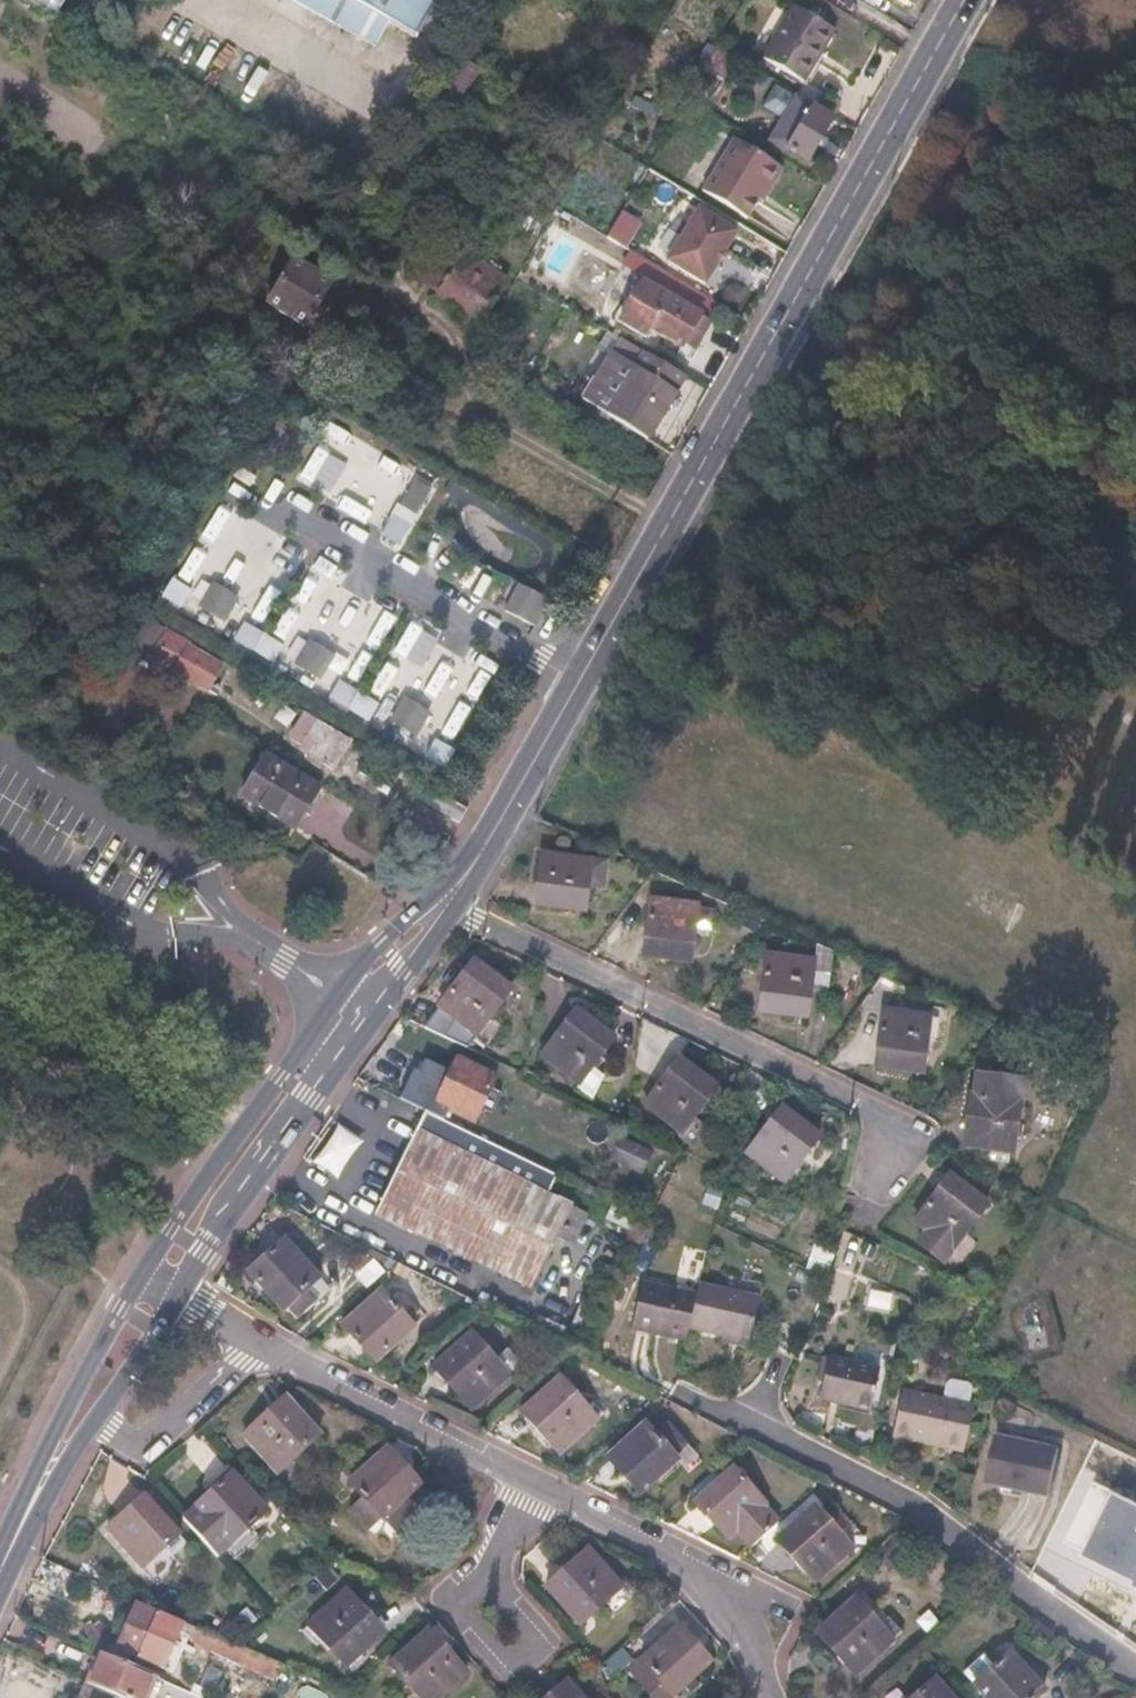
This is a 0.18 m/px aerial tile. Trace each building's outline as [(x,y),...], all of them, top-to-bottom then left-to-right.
[(63,0),(31,0),(55,13),(63,0)] [(421,40),(443,0),(348,0),(421,40)] [(795,0),(794,0),(763,52),(803,77),(835,25),(795,0)] [(743,57),(725,45),(710,68),(712,69),(724,76),(729,79),(743,57)] [(724,76),(712,69),(700,88),(712,95),(724,76)] [(798,97),(785,89),(777,101),(790,109),(798,97)] [(798,97),(790,109),(772,137),(807,160),(834,120),(798,97)] [(695,114),(684,108),(678,117),(689,124),(695,114)] [(777,170),(729,141),(697,194),(745,223),(777,170)] [(570,174),(550,162),(523,210),(544,223),(570,174)] [(510,165),(506,172),(516,178),(520,171),(510,165)] [(508,186),(500,181),(495,190),(502,195),(508,186)] [(701,206),(666,260),(706,285),(741,230),(701,206)] [(478,237),(472,233),(467,241),(473,245),(478,237)] [(460,256),(432,239),(411,276),(439,292),(457,262),(460,256)] [(295,262),(282,284),(319,307),(331,286),(312,274),(305,269),(295,262)] [(471,270),(457,262),(439,292),(486,318),(503,288),(488,280),(471,270)] [(316,267),(309,263),(305,269),(312,274),(316,267)] [(475,264),(471,270),(488,280),(491,274),(475,264)] [(319,307),(282,284),(279,288),(316,311),(319,307)] [(279,288),(273,299),(309,323),(316,311),(279,288)] [(711,321),(670,296),(652,328),(692,352),(711,321)] [(612,352),(590,389),(607,399),(603,407),(647,437),(653,428),(658,425),(687,375),(648,352),(638,368),(612,352)] [(590,389),(586,396),(592,400),(603,407),(607,399),(590,389)] [(603,407),(592,400),(583,415),(593,422),(603,407)] [(603,407),(593,422),(641,453),(650,438),(647,437),(603,407)] [(430,492),(415,483),(399,508),(414,517),(430,492)] [(393,517),(383,537),(399,544),(409,525),(393,517)] [(237,599),(211,583),(196,609),(222,625),(237,599)] [(546,599),(520,584),(504,610),(530,625),(546,599)] [(242,624),(232,641),(272,664),(282,647),(242,624)] [(157,625),(142,651),(152,657),(153,655),(175,669),(174,671),(214,696),(218,689),(211,685),(222,668),(188,647),(189,645),(157,625)] [(335,657),(309,641),(294,667),(319,683),(335,657)] [(340,683),(330,697),(363,721),(371,711),(363,705),(365,702),(340,683)] [(429,714),(403,699),(387,725),(413,740),(429,714)] [(348,743),(317,723),(299,751),(308,756),(304,762),(319,771),(323,765),(331,770),(348,743)] [(319,790),(266,757),(242,798),(295,830),(319,790)] [(455,780),(452,778),(447,785),(441,796),(444,798),(455,780)] [(476,793),(455,780),(444,798),(465,811),(476,793)] [(441,796),(436,793),(428,804),(436,809),(444,798),(441,796)] [(465,811),(444,798),(436,809),(457,822),(465,811)] [(592,857),(546,849),(538,899),(583,906),(587,882),(592,857)] [(607,859),(592,857),(587,882),(603,885),(607,859)] [(698,904),(655,897),(646,952),(689,960),(694,928),(698,904)] [(715,907),(698,904),(694,928),(711,931),(715,907)] [(814,960),(769,952),(760,1008),(805,1015),(809,991),(814,960)] [(815,955),(814,960),(809,991),(828,994),(834,958),(815,955)] [(512,985),(472,956),(421,1026),(466,1048),(478,1030),(492,1012),(512,985)] [(615,1034),(577,1006),(543,1051),(581,1079),(594,1062),(615,1034)] [(934,1008),(933,1016),(928,1043),(944,1045),(950,1011),(934,1008)] [(933,1016),(887,1009),(878,1065),(923,1073),(928,1043),(933,1016)] [(503,1020),(492,1012),(478,1030),(490,1038),(503,1020)] [(713,1087),(676,1059),(642,1105),(679,1132),(689,1119),(713,1087)] [(605,1070),(594,1062),(581,1079),(579,1082),(597,1096),(605,1070)] [(493,1082),(456,1063),(435,1106),(473,1125),(493,1082)] [(976,1097),(972,1096),(964,1146),(1011,1154),(1023,1081),(980,1074),(976,1097)] [(830,1140),(786,1108),(753,1156),(797,1187),(805,1175),(830,1140)] [(424,1115),(415,1134),(376,1215),(532,1292),(557,1241),(570,1247),(585,1217),(572,1210),(548,1198),(557,1179),(424,1115)] [(706,1131),(689,1119),(679,1132),(677,1135),(694,1148),(706,1131)] [(312,1165),(336,1180),(360,1142),(336,1127),(312,1165)] [(649,1158),(619,1143),(610,1162),(640,1176),(649,1158)] [(805,1175),(797,1187),(795,1190),(810,1200),(820,1185),(805,1175)] [(984,1206),(948,1175),(910,1218),(921,1228),(911,1240),(937,1261),(984,1206)] [(844,1235),(833,1265),(848,1271),(860,1241),(844,1235)] [(286,1241),(249,1274),(284,1312),(288,1308),(306,1292),(319,1279),(286,1241)] [(695,1297),(642,1285),(633,1330),(686,1342),(689,1329),(695,1297)] [(698,1285),(695,1297),(689,1329),(721,1335),(750,1341),(759,1298),(698,1285)] [(313,1300),(306,1292),(288,1308),(296,1316),(313,1300)] [(413,1330),(380,1294),(343,1328),(376,1363),(413,1330)] [(721,1335),(720,1340),(749,1346),(750,1341),(721,1335)] [(467,1338),(430,1372),(466,1411),(503,1377),(467,1338)] [(879,1372),(828,1361),(819,1403),(840,1407),(841,1402),(871,1409),(879,1372)] [(596,1423),(557,1381),(518,1417),(557,1458),(596,1423)] [(973,1410),(902,1394),(893,1432),(911,1436),(909,1443),(963,1455),(973,1410)] [(283,1397),(242,1436),(276,1474),(319,1435),(283,1397)] [(841,1402),(840,1407),(870,1414),(871,1409),(841,1402)] [(656,1434),(646,1423),(607,1459),(639,1494),(679,1458),(675,1454),(685,1445),(667,1425),(656,1434)] [(911,1436),(893,1432),(892,1439),(909,1443),(911,1436)] [(1059,1447),(994,1435),(985,1481),(1050,1494),(1059,1447)] [(352,1485),(353,1487),(337,1504),(370,1536),(387,1518),(389,1520),(423,1485),(386,1450),(352,1485)] [(765,1502),(734,1468),(695,1502),(727,1537),(733,1531),(749,1548),(777,1523),(762,1506),(765,1502)] [(266,1513),(233,1474),(191,1512),(224,1550),(266,1513)] [(144,1497),(107,1530),(150,1577),(173,1556),(165,1547),(179,1535),(144,1497)] [(823,1523),(810,1509),(775,1541),(812,1581),(847,1549),(823,1523)] [(1129,1512),(1116,1538),(1135,1548),(1135,1515),(1129,1512)] [(834,1513),(823,1523),(847,1549),(858,1540),(834,1513)] [(584,1550),(543,1589),(579,1627),(606,1602),(614,1611),(634,1592),(626,1583),(620,1589),(584,1550)] [(381,1634),(341,1592),(298,1632),(314,1649),(321,1643),(345,1668),(381,1634)] [(182,1626),(135,1605),(116,1650),(138,1660),(146,1640),(170,1651),(179,1633),(182,1626)] [(872,1624),(851,1605),(817,1643),(859,1682),(894,1644),(872,1624)] [(881,1614),(872,1624),(894,1644),(903,1634),(881,1614)] [(182,1626),(179,1633),(203,1649),(271,1678),(281,1667),(237,1647),(183,1623),(182,1626)] [(638,1659),(653,1675),(642,1685),(655,1697),(670,1697),(709,1663),(675,1626),(638,1659)] [(389,1667),(413,1693),(408,1697),(440,1697),(465,1675),(427,1633),(389,1667)] [(99,1654),(86,1684),(101,1691),(117,1697),(148,1697),(157,1679),(99,1654)] [(974,1688),(983,1697),(1036,1697),(1044,1691),(1008,1654),(993,1669),(974,1688)] [(993,1669),(982,1658),(963,1676),(974,1688),(993,1669)] [(931,1682),(914,1697),(946,1697),(931,1682)] [(551,1697),(581,1697),(567,1683),(551,1697)] [(86,1684),(80,1697),(98,1697),(101,1691),(86,1684)]
